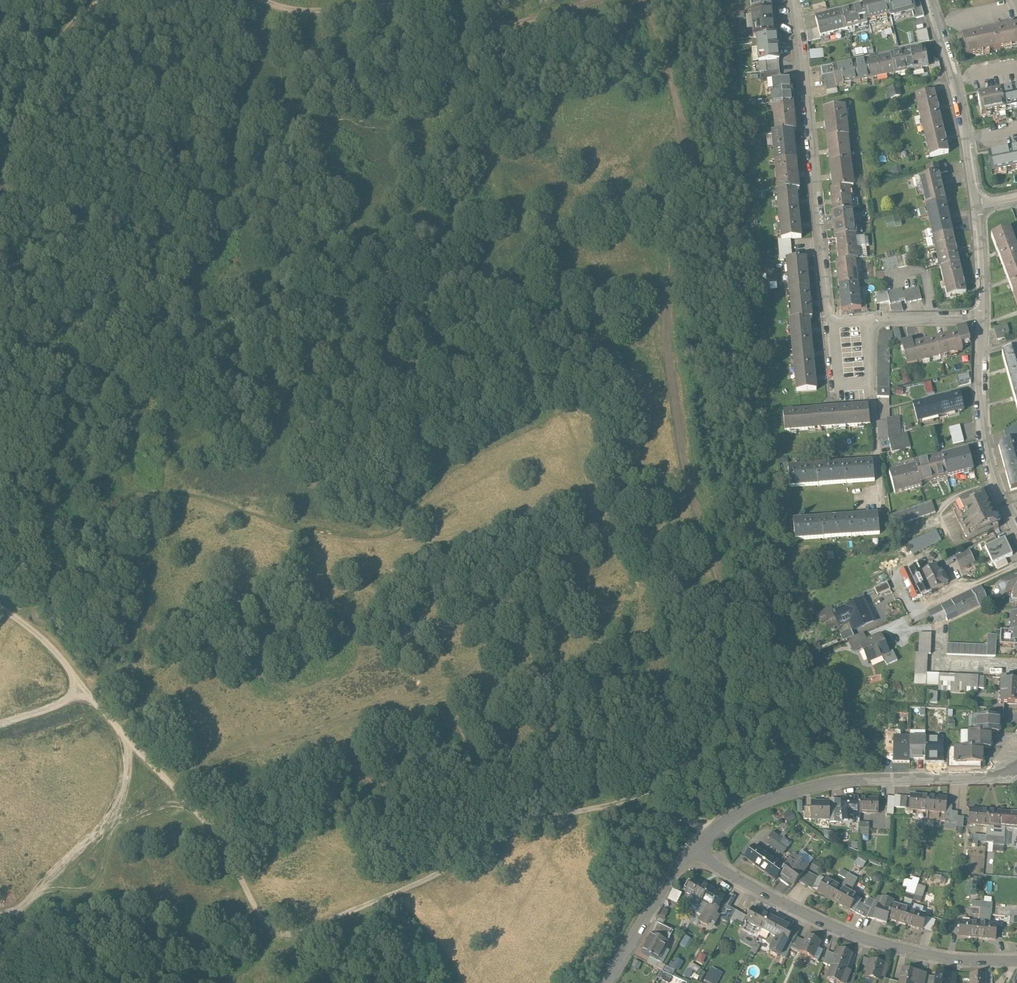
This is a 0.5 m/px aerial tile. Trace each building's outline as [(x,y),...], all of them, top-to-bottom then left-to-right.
[(752,10),(772,8),(772,0),(751,0),(752,10)] [(862,4),(863,7),(867,22),(890,15),(886,0),(876,0),(862,4)] [(890,15),(911,9),(913,9),(911,0),(886,0),(890,15)] [(911,0),(913,9),(911,9),(914,19),(924,16),(919,0),(911,0)] [(824,4),(811,7),(813,12),(825,8),(824,4)] [(867,22),(863,7),(839,13),(844,30),(867,24),(867,22)] [(772,8),(752,10),(754,36),(757,35),(765,35),(765,32),(774,31),(772,8)] [(839,13),(816,19),(818,27),(821,37),(844,30),(839,13)] [(1002,28),(1002,31),(993,33),(997,51),(1016,47),(1016,28),(1010,29),(1009,26),(1002,28)] [(821,37),(818,27),(807,30),(808,41),(821,38),(821,37)] [(916,31),(919,42),(931,39),(928,28),(916,31)] [(765,35),(757,35),(759,62),(761,62),(778,60),(779,60),(777,31),(774,31),(765,32),(765,35)] [(993,33),(963,39),(967,57),(997,51),(993,33)] [(923,47),(890,54),(894,74),(928,67),(923,47)] [(822,48),(809,49),(809,58),(823,57),(822,48)] [(890,54),(867,59),(871,79),(894,74),(890,54)] [(867,59),(833,66),(834,72),(837,86),(871,79),(867,59)] [(778,60),(761,62),(761,72),(767,72),(780,70),(778,60)] [(834,72),(833,66),(821,68),(822,75),(823,74),(834,72)] [(780,70),(767,72),(768,80),(771,80),(781,79),(780,70)] [(834,72),(823,74),(827,94),(838,92),(837,86),(834,72)] [(781,79),(771,80),(774,106),(794,104),(791,78),(781,79)] [(891,98),(901,95),(899,85),(888,88),(891,98)] [(1001,93),(1005,111),(1016,108),(1016,90),(1001,93)] [(934,92),(915,97),(923,128),(941,123),(934,92)] [(1001,93),(979,98),(982,116),(1005,111),(1001,93)] [(794,104),(774,106),(776,133),(794,131),(796,131),(794,104)] [(845,107),(824,109),(827,139),(847,136),(848,136),(845,107)] [(941,123),(923,128),(930,158),(949,154),(941,123)] [(776,133),(773,133),(775,163),(796,161),(794,131),(776,133)] [(847,136),(827,139),(830,164),(849,162),(847,136)] [(989,157),(993,175),(1016,170),(1016,151),(989,157)] [(796,161),(775,163),(778,192),(797,191),(799,190),(796,161)] [(849,162),(830,164),(833,188),(850,186),(852,186),(849,162)] [(947,164),(927,169),(929,177),(939,174),(949,172),(947,164)] [(929,177),(913,180),(915,189),(921,187),(926,208),(946,204),(939,174),(929,177)] [(833,188),(831,189),(834,214),(853,211),(850,186),(833,188)] [(797,191),(777,193),(779,216),(799,214),(797,191)] [(946,204),(926,208),(934,239),(953,234),(946,204)] [(853,211),(834,214),(837,237),(856,235),(853,211)] [(799,214),(779,216),(781,240),(791,239),(801,238),(799,214)] [(885,219),(886,227),(900,227),(900,219),(885,219)] [(991,237),(1003,266),(1016,261),(1016,250),(1009,230),(991,237)] [(953,234),(934,239),(941,269),(960,265),(953,234)] [(856,235),(837,237),(839,261),(855,259),(858,259),(856,235)] [(781,240),(778,241),(780,262),(786,261),(794,260),(791,239),(781,240)] [(896,258),(899,268),(899,269),(911,266),(908,255),(896,258)] [(896,258),(882,261),(885,271),(899,268),(896,258)] [(794,260),(786,261),(788,290),(809,288),(806,259),(794,260)] [(839,261),(837,262),(840,286),(858,284),(855,259),(839,261)] [(1003,266),(1013,293),(1016,292),(1016,261),(1003,266)] [(960,265),(941,269),(948,298),(967,294),(960,265)] [(858,284),(840,286),(843,311),(861,308),(861,307),(867,307),(865,295),(860,296),(858,284)] [(809,288),(788,290),(791,320),(810,319),(812,318),(809,288)] [(919,288),(903,292),(905,301),(906,304),(921,300),(919,288)] [(887,289),(876,292),(877,297),(877,305),(890,302),(888,292),(887,289)] [(903,289),(888,292),(890,302),(890,304),(905,301),(903,292),(903,289)] [(791,320),(790,320),(792,345),(812,343),(810,319),(791,320)] [(1007,325),(995,328),(999,341),(1006,339),(1004,334),(1009,333),(1007,325)] [(959,333),(935,339),(940,358),(964,352),(962,344),(970,342),(966,326),(958,328),(959,333)] [(935,339),(913,345),(912,342),(902,344),(908,366),(940,358),(935,339)] [(812,343),(792,345),(794,369),(814,367),(812,343)] [(879,345),(878,345),(878,361),(890,361),(890,345),(879,345)] [(1003,354),(1011,384),(1016,383),(1016,350),(1003,354)] [(889,367),(878,366),(878,377),(889,377),(889,367)] [(814,367),(794,369),(796,394),(816,392),(814,367)] [(889,377),(878,377),(878,388),(889,388),(889,377)] [(889,388),(878,388),(878,397),(890,397),(889,388)] [(959,393),(936,399),(941,418),(964,412),(959,393)] [(936,399),(913,405),(918,424),(941,418),(936,399)] [(869,425),(868,406),(840,408),(841,428),(869,425)] [(841,428),(840,408),(812,411),(814,431),(841,428)] [(814,431),(812,411),(784,414),(786,433),(814,431)] [(899,417),(887,418),(889,438),(900,435),(899,417)] [(964,441),(960,426),(950,429),(954,444),(964,441)] [(1005,442),(1016,439),(1016,426),(1002,432),(1005,442)] [(900,435),(889,438),(892,452),(911,447),(907,433),(900,435)] [(996,444),(1000,461),(1016,456),(1016,439),(1005,442),(996,444)] [(968,449),(942,456),(947,476),(973,469),(968,449)] [(942,456),(916,463),(916,466),(921,483),(947,476),(942,456)] [(1000,461),(1005,476),(1016,473),(1016,456),(1000,461)] [(874,480),(872,461),(844,464),(846,483),(874,480)] [(846,483),(844,464),(816,467),(818,486),(846,483)] [(916,466),(890,473),(895,493),(922,486),(921,483),(916,466)] [(818,486),(816,467),(789,469),(791,489),(818,486)] [(1005,476),(1009,492),(1016,489),(1016,473),(1005,476)] [(981,491),(959,502),(964,512),(963,513),(966,520),(961,523),(969,540),(998,526),(981,491)] [(926,502),(891,515),(895,526),(936,512),(932,500),(926,502)] [(952,505),(961,523),(966,520),(963,513),(964,512),(959,502),(952,505)] [(879,533),(878,513),(850,516),(851,535),(879,533)] [(851,535),(850,516),(822,519),(824,538),(851,535)] [(824,538),(822,519),(794,522),(796,541),(824,538)] [(908,543),(913,554),(942,540),(936,529),(908,543)] [(995,537),(979,545),(981,550),(985,548),(998,542),(995,537)] [(998,542),(985,548),(993,565),(1012,555),(1005,539),(998,542)] [(969,551),(956,558),(961,569),(974,562),(969,551)] [(926,582),(921,573),(924,571),(921,564),(909,570),(919,592),(922,596),(930,592),(926,582)] [(924,571),(921,573),(926,582),(942,574),(941,572),(938,573),(935,566),(924,571)] [(919,592),(909,570),(901,574),(912,596),(919,592)] [(942,574),(926,582),(930,592),(944,585),(940,578),(943,577),(942,574)] [(994,589),(999,599),(1011,593),(1014,593),(1013,602),(1016,602),(1016,577),(994,589)] [(887,584),(873,590),(876,596),(890,590),(887,584)] [(986,601),(978,586),(967,592),(975,607),(986,601)] [(975,607),(967,592),(941,605),(947,617),(949,620),(975,607)] [(831,608),(818,614),(822,624),(831,620),(835,628),(850,622),(853,630),(871,621),(861,599),(833,612),(831,608)] [(941,605),(929,611),(935,623),(947,617),(941,605)] [(1001,631),(1001,636),(997,636),(996,641),(1000,641),(1000,645),(1016,646),(1016,632),(1011,632),(1001,631)] [(851,632),(840,637),(844,644),(848,642),(855,639),(851,632)] [(931,633),(919,632),(918,653),(928,654),(930,654),(931,633)] [(863,635),(855,639),(848,642),(853,655),(862,650),(860,646),(867,642),(863,635)] [(997,636),(987,635),(987,646),(986,656),(995,657),(996,641),(997,636)] [(867,642),(860,646),(862,650),(869,663),(883,657),(887,665),(898,660),(893,651),(889,654),(880,636),(867,642)] [(987,646),(947,643),(946,654),(986,656),(987,646)] [(918,653),(916,653),(915,674),(927,674),(928,654),(918,653)] [(927,674),(915,674),(914,684),(926,685),(927,674)] [(939,674),(927,674),(926,685),(939,685),(939,674)] [(979,676),(939,674),(939,685),(938,691),(978,693),(978,689),(979,676)] [(993,677),(986,677),(985,688),(993,688),(993,677)] [(1011,682),(1012,679),(1002,678),(1000,703),(1004,703),(1016,704),(1016,682),(1011,682)] [(988,717),(977,717),(977,733),(991,733),(999,733),(1000,718),(988,717)] [(977,733),(969,732),(969,748),(983,748),(991,749),(991,733),(977,733)] [(910,759),(910,739),(894,739),(894,761),(910,762),(910,759)] [(926,739),(910,739),(910,759),(925,759),(926,739)] [(969,748),(961,748),(960,764),(963,764),(981,764),(983,764),(983,748),(969,748)] [(928,799),(911,798),(909,813),(927,814),(928,799)] [(860,799),(841,799),(841,825),(854,825),(854,815),(860,815),(860,799)] [(879,799),(860,799),(860,815),(879,815),(879,799)] [(947,801),(928,799),(927,814),(946,816),(946,808),(947,801)] [(829,804),(812,805),(812,810),(812,822),(829,822),(829,804)] [(989,814),(970,812),(968,828),(987,829),(989,814)] [(796,821),(791,813),(784,818),(788,825),(796,821)] [(1007,815),(989,814),(987,829),(1006,831),(1007,815)] [(1007,815),(1006,831),(1016,832),(1016,816),(1007,815)] [(869,824),(860,824),(860,836),(869,836),(869,824)] [(1006,831),(987,829),(985,854),(994,855),(994,849),(1004,850),(1006,831)] [(790,845),(774,834),(770,840),(772,842),(787,851),(790,845)] [(787,851),(772,842),(769,847),(776,852),(783,856),(787,851)] [(769,861),(754,851),(746,862),(760,873),(769,861)] [(855,864),(863,868),(865,863),(858,859),(855,864)] [(784,872),(769,861),(760,873),(775,884),(784,872)] [(844,880),(847,873),(841,870),(838,877),(844,880)] [(802,879),(791,871),(783,881),(794,890),(802,879)] [(841,890),(834,904),(851,913),(857,899),(850,895),(858,881),(849,877),(841,890)] [(913,903),(921,905),(925,888),(917,886),(919,880),(912,878),(911,881),(906,880),(903,894),(914,896),(913,903)] [(841,890),(825,881),(818,895),(834,904),(841,890)] [(709,891),(693,882),(685,896),(691,899),(683,913),(693,919),(695,917),(709,891)] [(677,905),(682,894),(672,890),(667,900),(677,905)] [(709,891),(695,917),(701,920),(699,923),(700,925),(706,928),(708,928),(710,925),(715,927),(719,919),(716,917),(726,901),(709,891)] [(910,913),(893,908),(894,904),(883,900),(881,906),(881,908),(880,908),(875,923),(887,927),(889,922),(906,927),(910,913)] [(910,908),(912,902),(904,900),(903,906),(910,908)] [(881,906),(874,904),(871,911),(867,920),(875,923),(880,908),(881,908),(881,906)] [(871,911),(859,905),(854,915),(867,921),(867,920),(871,911)] [(658,917),(669,921),(673,910),(663,906),(658,917)] [(770,919),(753,910),(742,932),(758,940),(762,933),(770,919)] [(928,918),(910,913),(906,927),(924,933),(928,918)] [(794,932),(770,919),(762,933),(777,940),(771,953),(771,956),(777,959),(780,957),(794,932)] [(979,925),(960,924),(959,939),(977,941),(979,925)] [(997,927),(979,925),(977,941),(996,943),(997,927)] [(674,935),(658,926),(655,930),(656,931),(658,934),(656,938),(668,945),(674,935)] [(656,938),(652,936),(642,954),(650,959),(657,963),(668,945),(656,938)] [(821,944),(807,938),(805,944),(800,955),(814,961),(821,944)] [(805,944),(796,940),(790,951),(800,955),(805,944)] [(838,951),(836,957),(832,968),(832,969),(827,980),(828,981),(829,982),(847,982),(850,975),(846,974),(853,956),(838,951)] [(836,957),(828,954),(823,965),(832,968),(836,957)] [(677,972),(684,962),(675,956),(669,966),(677,972)] [(657,963),(650,959),(647,964),(663,972),(666,968),(657,963)] [(871,962),(865,980),(873,982),(880,982),(881,980),(885,967),(871,962)] [(709,982),(717,982),(722,973),(711,967),(704,981),(709,982)] [(902,971),(899,982),(915,982),(917,975),(902,971)] [(936,974),(935,979),(935,982),(950,982),(951,976),(936,974)]
